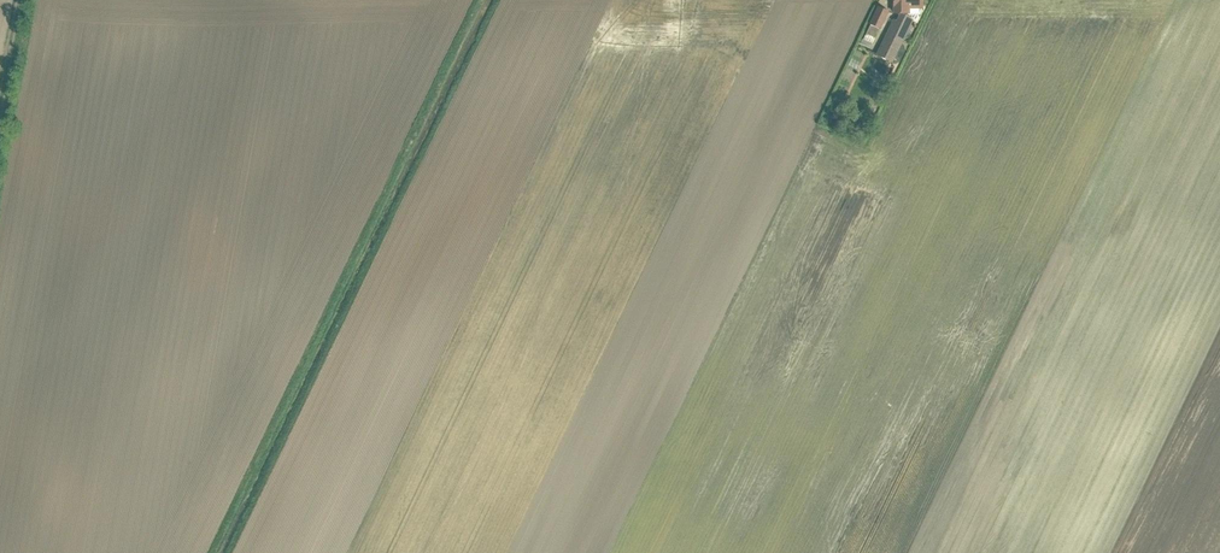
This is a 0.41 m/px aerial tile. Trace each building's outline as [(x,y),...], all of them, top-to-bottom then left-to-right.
[(893,16),(899,16),(905,16),(910,16),(910,11),(924,10),(924,0),(892,0),(893,16)] [(889,13),(878,7),(869,25),(881,31),(889,13)] [(914,20),(905,16),(899,16),(896,22),(893,20),(876,55),(893,63),(914,20)]
